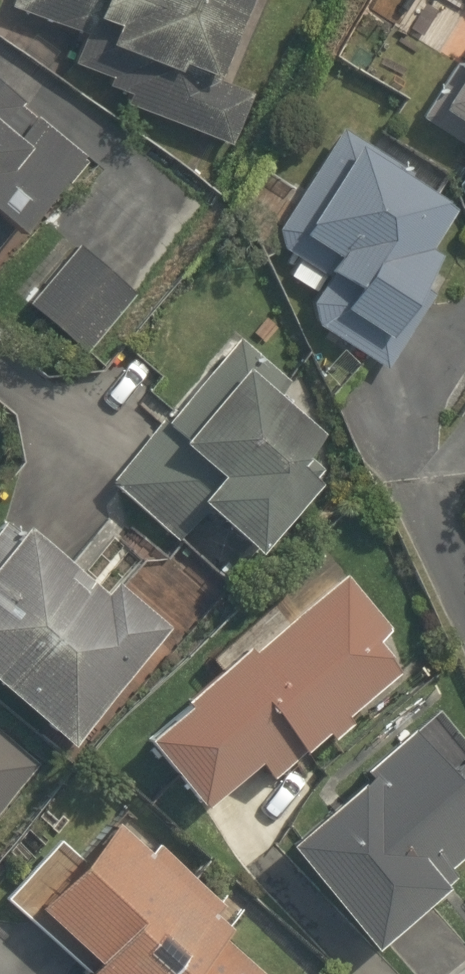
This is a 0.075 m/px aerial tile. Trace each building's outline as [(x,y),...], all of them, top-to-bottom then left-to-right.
[(13,10),(87,36),(74,74),(103,84),(95,105),(227,151),(246,97),(227,90),(258,0),(16,0),(13,10)] [(17,249),(80,168),(14,117),(28,98),(0,76),(0,236),(17,249)] [(450,122),(464,131),(464,95),(450,122)] [(303,325),(385,376),(445,281),(426,269),(463,210),(339,132),(264,251),(325,290),(303,325)] [(138,301),(80,254),(34,310),(92,357),(138,301)] [(358,482),(333,409),(260,347),(139,488),(262,594),(358,482)] [(29,518),(0,559),(0,691),(97,759),(188,631),(29,518)] [(299,794),(444,676),(366,579),(165,741),(233,824),(288,780),(299,794)] [(56,769),(0,721),(0,833),(56,769)] [(436,737),(310,850),(407,959),(464,907),(464,769),(436,737)] [(261,956),(277,938),(134,810),(35,921),(95,973),(282,973),(261,956)]
